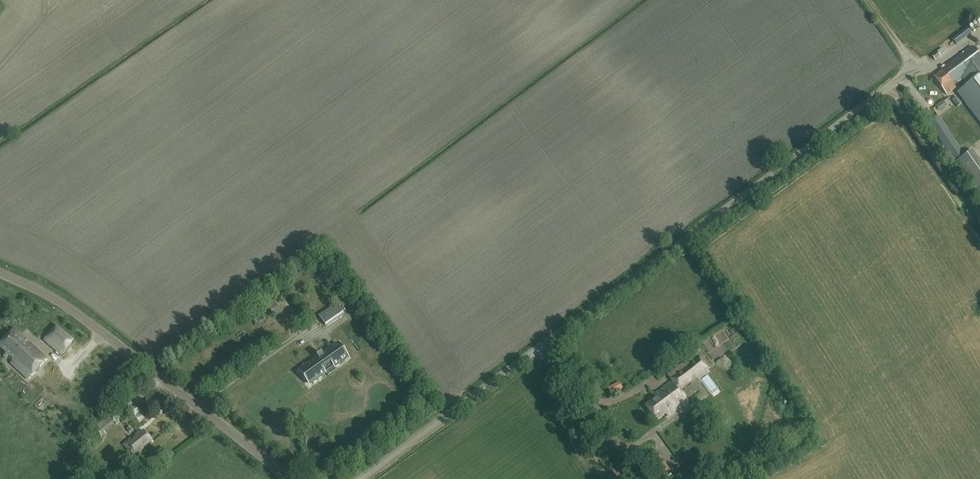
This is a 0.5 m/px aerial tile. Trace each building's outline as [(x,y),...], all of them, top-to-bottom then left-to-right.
[(951,39),(956,45),(964,39),(960,33),(951,39)] [(971,47),(941,69),(943,71),(934,77),(941,87),(947,94),(955,88),(954,86),(963,79),(968,86),(958,93),(979,123),(979,58),(971,47)] [(935,60),(940,56),(945,52),(942,48),(937,52),(932,56),(935,60)] [(952,100),(957,107),(962,103),(957,97),(952,100)] [(928,122),(944,146),(954,160),(963,153),(954,140),(938,116),(928,122)] [(955,163),(979,198),(979,162),(972,151),(955,163)] [(269,299),(274,312),(280,309),(276,297),(269,299)] [(337,304),(319,316),(325,326),(344,313),(337,304)] [(62,355),(80,333),(62,319),(44,341),(62,355)] [(25,378),(28,376),(31,381),(23,388),(46,419),(62,407),(44,382),(54,369),(13,330),(0,344),(0,348),(6,354),(3,357),(25,378)] [(316,360),(300,371),(309,384),(326,373),(322,368),(330,363),(334,368),(348,358),(338,345),(324,354),(328,359),(326,360),(321,353),(316,357),(321,363),(320,365),(316,360)] [(691,380),(708,367),(701,358),(694,363),(690,358),(667,375),(672,381),(654,395),(656,398),(645,406),(656,421),(665,413),(667,416),(687,401),(678,389),(691,380)] [(611,395),(622,388),(619,382),(607,389),(611,395)] [(95,427),(100,435),(115,423),(128,412),(122,405),(122,406),(118,402),(108,409),(112,414),(95,427)] [(142,449),(152,441),(144,431),(141,434),(139,432),(123,445),(134,459),(144,451),(142,449)] [(655,451),(645,458),(650,465),(660,458),(655,451)]
